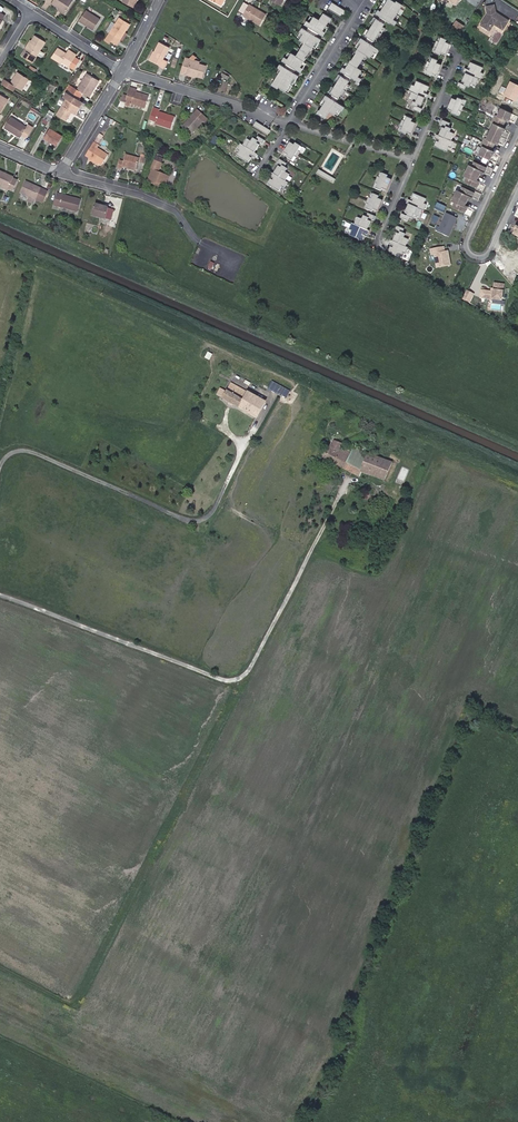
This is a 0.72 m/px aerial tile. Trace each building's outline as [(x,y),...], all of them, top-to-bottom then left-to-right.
[(52,3),(65,12),(73,0),(54,0),(52,3)] [(348,9),(334,0),(333,0),(329,6),(344,15),(348,9)] [(405,2),(402,0),(390,0),(388,4),(386,3),(383,9),(380,7),(378,11),(382,14),(389,18),(397,23),(399,19),(396,17),(405,2)] [(266,14),(250,4),(243,15),(260,25),(266,14)] [(496,13),(494,5),(486,7),(488,15),(490,16),(489,17),(487,16),(481,26),(490,31),(494,24),(504,30),(509,21),(496,13)] [(100,19),(86,10),(79,20),(93,29),(100,19)] [(331,19),(333,16),(325,11),(321,17),(315,14),(312,20),(308,18),(306,22),(309,24),(320,31),(325,34),(327,30),(325,28),(331,19)] [(368,26),(365,32),(370,35),(376,38),(378,36),(380,37),(387,26),(385,24),(386,21),(380,17),(376,14),(372,20),(375,22),(371,28),(368,26)] [(119,17),(110,32),(105,40),(110,42),(111,40),(118,43),(121,38),(130,24),(119,17)] [(459,32),(463,26),(456,21),(452,27),(459,32)] [(320,31),(309,24),(307,28),(318,34),(320,31)] [(320,41),(322,37),(318,34),(307,28),(303,25),(301,29),(304,31),(301,38),(305,41),(297,53),(293,51),(289,57),(286,55),(283,59),(287,61),(297,67),(302,70),(304,66),(302,65),(308,56),(307,55),(311,48),(312,48),(318,39),(320,41)] [(437,50),(443,52),(444,50),(448,52),(453,41),(448,39),(449,37),(444,34),(442,39),(439,38),(436,44),(439,45),(437,50)] [(40,50),(45,41),(35,35),(32,41),(31,40),(22,55),(33,62),(37,54),(40,50)] [(376,49),(379,51),(382,47),(374,42),(367,38),(363,36),(360,39),(363,41),(357,50),(358,50),(353,58),(353,57),(347,66),(345,65),(342,69),(347,72),(353,75),(361,80),(364,76),(361,74),(364,68),(359,65),(367,52),(372,55),(376,49)] [(155,51),(150,59),(160,64),(160,65),(164,68),(168,61),(164,58),(170,47),(159,42),(155,51)] [(63,53),(64,52),(58,48),(52,57),(61,63),(62,61),(74,68),(80,59),(75,56),(68,51),(67,53),(66,54),(63,53)] [(428,71),(434,73),(435,71),(439,73),(444,62),(439,60),(440,58),(434,55),(432,60),(430,59),(427,65),(430,66),(428,71)] [(191,61),(191,59),(186,58),(182,72),(187,74),(187,72),(195,75),(203,77),(206,65),(200,64),(191,61)] [(486,71),(484,70),(486,65),(473,59),(471,65),(473,66),(472,67),(468,65),(466,69),(468,70),(464,79),(467,80),(466,82),(461,80),(459,84),(467,87),(469,83),(472,85),(473,81),(478,83),(481,76),(483,77),(486,71)] [(297,67),(287,61),(285,65),(295,71),(297,67)] [(297,78),(300,74),(295,71),(285,65),(281,62),(278,66),(282,68),(273,83),(279,87),(280,85),(287,90),(295,76),(297,78)] [(29,78),(18,71),(10,83),(6,80),(3,85),(13,91),(16,86),(22,90),(29,78)] [(333,84),(329,90),(334,92),(340,96),(342,93),(345,95),(352,83),(349,82),(351,79),(345,75),(340,72),(337,78),(339,79),(335,85),(333,84)] [(71,86),(68,90),(81,98),(84,93),(90,96),(100,80),(88,73),(78,89),(71,86)] [(427,95),(429,96),(431,92),(426,90),(427,88),(429,89),(432,84),(419,78),(417,83),(414,82),(411,88),(414,90),(411,97),(415,99),(414,102),(417,104),(415,107),(423,111),(424,107),(419,104),(420,102),(423,104),(427,95)] [(504,94),(517,101),(517,100),(517,83),(511,80),(504,94)] [(125,103),(124,105),(131,107),(131,103),(145,108),(149,96),(135,92),(136,89),(130,87),(127,96),(125,103)] [(68,90),(67,92),(68,93),(80,100),(81,98),(68,90)] [(0,93),(0,113),(9,99),(0,93)] [(80,100),(68,93),(66,97),(69,99),(64,106),(63,105),(57,114),(67,120),(71,114),(69,113),(71,110),(72,111),(73,112),(78,105),(80,106),(83,102),(80,100)] [(327,93),(324,97),(327,99),(321,108),(320,108),(318,111),(327,116),(331,110),(337,113),(340,107),(344,109),(346,105),(338,100),(332,96),(327,93)] [(466,97),(460,95),(459,97),(455,95),(450,106),(455,108),(454,111),(459,113),(461,108),(464,109),(467,103),(464,102),(466,97)] [(52,116),(55,112),(48,107),(45,111),(52,116)] [(155,123),(171,129),(175,116),(159,111),(160,110),(154,108),(149,121),(155,123)] [(497,144),(505,128),(503,126),(506,120),(508,121),(512,113),(501,108),(497,116),(496,115),(492,122),(494,123),(486,139),(485,138),(481,145),(483,146),(479,154),(490,159),(494,151),(491,150),(495,143),(497,144)] [(191,134),(207,117),(197,109),(182,126),(191,134)] [(415,117),(409,114),(407,119),(405,118),(402,124),(404,125),(402,130),(408,132),(409,130),(414,132),(418,121),(414,119),(415,117)] [(27,126),(11,116),(4,127),(20,137),(22,134),(27,137),(33,127),(28,124),(27,126)] [(453,121),(445,118),(444,122),(449,124),(448,126),(445,125),(441,133),(439,132),(437,136),(442,138),(441,140),(439,139),(436,144),(449,150),(451,145),(454,146),(457,140),(454,139),(457,132),(453,130),(454,126),(451,125),(453,121)] [(269,134),(272,129),(257,120),(254,125),(269,134)] [(63,136),(50,128),(44,137),(57,145),(63,136)] [(264,143),(266,139),(259,135),(257,139),(254,137),(252,140),(248,137),(244,144),(241,142),(238,148),(240,150),(237,154),(249,162),(252,157),(250,156),(251,154),(255,157),(258,153),(256,152),(260,144),(258,142),(259,140),(264,143)] [(298,157),(302,151),(299,150),(302,145),(297,142),(295,144),(291,141),(285,152),(289,154),(288,156),(293,160),(296,155),(298,157)] [(98,145),(94,142),(90,149),(93,151),(90,157),(102,165),(108,155),(96,147),(98,145)] [(122,169),(123,166),(136,169),(139,158),(126,154),(124,161),(120,160),(118,168),(122,169)] [(163,157),(157,154),(154,159),(160,162),(163,157)] [(268,183),(280,191),(283,186),(285,188),(289,182),(287,180),(291,174),(287,171),(289,168),(286,166),(288,162),(281,158),(279,162),(283,165),(282,167),(280,165),(275,173),(273,172),(270,175),(274,178),(274,180),(271,178),(268,183)] [(160,162),(154,159),(150,169),(152,170),(147,181),(157,185),(158,182),(161,184),(164,185),(168,177),(158,172),(162,163),(160,162)] [(474,168),(470,167),(467,174),(470,176),(467,182),(479,188),(482,181),(479,180),(482,172),(485,174),(488,168),(477,162),(474,168)] [(327,172),(320,168),(318,172),(324,176),(327,172)] [(0,169),(0,183),(1,184),(9,187),(8,188),(13,190),(18,179),(13,177),(14,175),(0,169)] [(377,188),(383,190),(384,188),(389,190),(393,179),(389,177),(390,175),(384,172),(382,177),(380,176),(377,182),(379,183),(377,188)] [(21,192),(29,196),(27,200),(34,203),(36,199),(41,202),(46,190),(26,181),(21,192)] [(461,193),(458,192),(454,199),(457,201),(454,207),(466,213),(469,207),(466,205),(469,198),(472,199),(476,193),(464,187),(461,193)] [(81,199),(57,193),(54,205),(78,211),(81,199)] [(369,209),(374,211),(375,209),(380,211),(385,200),(380,198),(381,196),(375,193),(373,198),(371,197),(368,203),(371,204),(369,209)] [(426,211),(429,204),(427,203),(429,198),(416,193),(414,198),(416,199),(415,200),(411,198),(409,203),(411,204),(407,212),(410,213),(409,215),(404,213),(402,217),(410,220),(411,217),(414,218),(416,215),(421,217),(424,210),(426,211)] [(438,202),(435,209),(444,213),(447,207),(438,202)] [(108,206),(95,203),(92,215),(105,218),(108,208),(108,206)] [(114,209),(108,208),(105,218),(111,220),(114,209)] [(446,212),(438,232),(451,236),(458,217),(446,212)] [(376,220),(378,216),(370,213),(369,216),(366,215),(364,219),(360,217),(356,224),(354,222),(351,229),(354,230),(351,235),(364,241),(367,235),(364,234),(365,233),(370,235),(371,231),(369,229),(373,221),(370,220),(371,218),(376,220)] [(406,237),(408,234),(405,232),(406,229),(399,225),(397,229),(402,231),(401,233),(398,232),(395,241),(392,240),(390,244),(395,246),(394,247),(392,246),(390,252),(403,257),(405,253),(407,254),(410,247),(408,246),(411,239),(406,237)] [(450,266),(447,252),(444,253),(441,253),(440,249),(430,250),(431,255),(434,254),(436,269),(450,266)] [(501,303),(503,288),(494,286),(493,295),(481,293),(480,300),(501,303)] [(468,305),(472,297),(466,294),(461,301),(468,305)] [(203,357),(209,359),(212,354),(205,351),(203,357)] [(287,398),(291,390),(272,381),(268,389),(287,398)] [(256,419),(265,401),(231,384),(223,399),(239,408),(256,419)] [(220,387),(217,394),(223,397),(227,390),(220,387)] [(360,471),(385,480),(391,462),(365,453),(353,448),(351,453),(343,449),(340,447),(342,445),(334,441),(325,460),(358,476),(360,471)]
